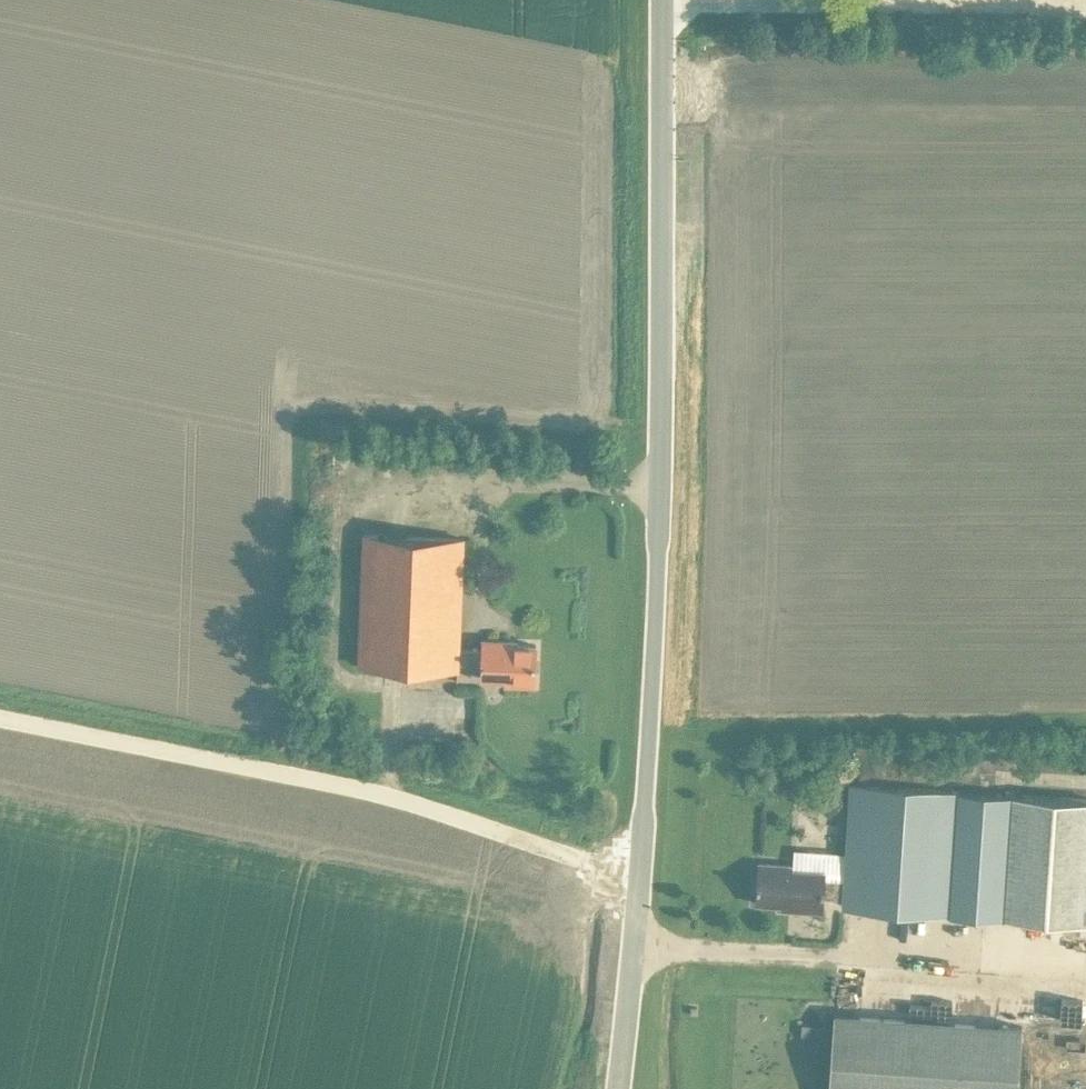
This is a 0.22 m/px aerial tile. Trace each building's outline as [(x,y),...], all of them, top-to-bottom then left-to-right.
[(464,539),(364,535),(359,665),(459,669),(459,664),(481,665),(481,651),(459,650),(464,539)] [(481,651),(481,665),(480,679),(505,679),(505,685),(534,686),(536,645),(507,644),(508,641),(482,640),(481,651)] [(963,792),(851,785),(845,878),(844,898),(843,907),(955,914),(963,792)] [(1018,795),(964,792),(963,792),(955,914),(955,915),(1010,919),(1018,795)] [(1018,795),(1010,919),(1085,924),(1085,800),(1018,795)] [(823,897),(844,898),(845,878),(825,877),(825,872),(792,869),(792,866),(758,863),(756,903),(796,906),(795,910),(823,912),(823,897)] [(1022,1027),(834,1014),(829,1088),(1017,1088),(1022,1027)] [(807,1018),(807,1030),(826,1030),(827,1018),(807,1018)]
